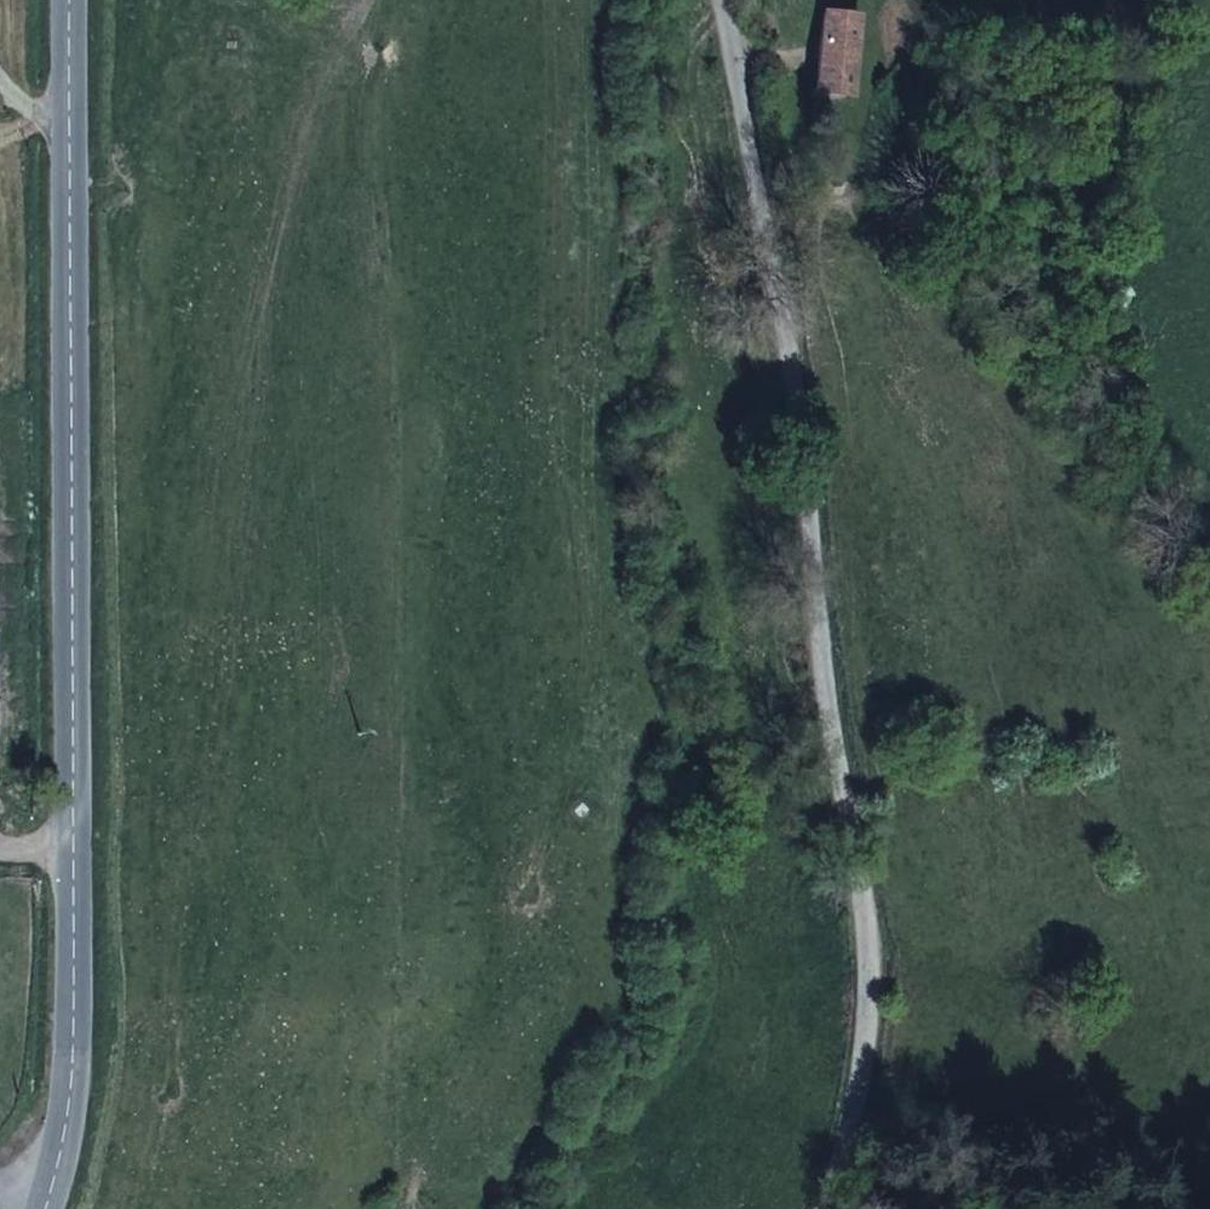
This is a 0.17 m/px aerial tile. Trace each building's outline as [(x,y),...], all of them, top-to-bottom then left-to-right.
[(851,95),(859,16),(824,12),(817,92),(851,95)]
